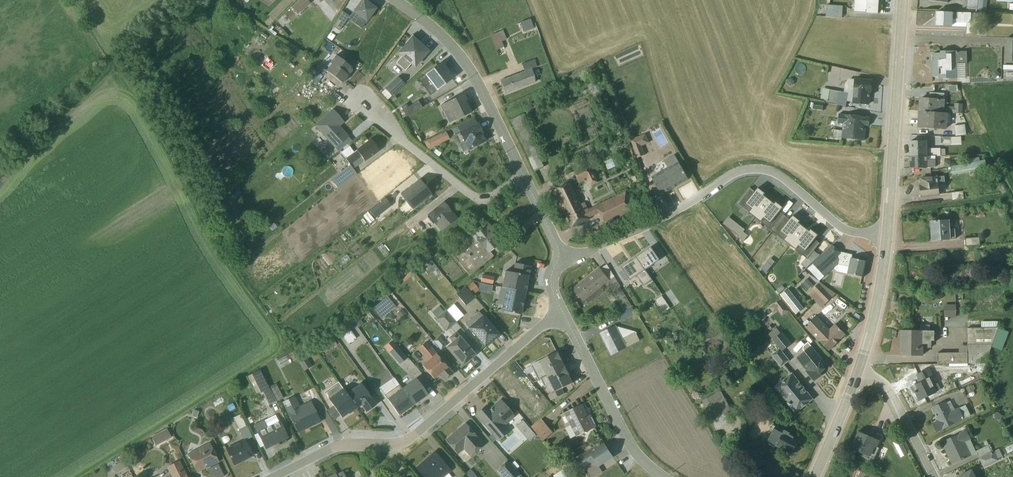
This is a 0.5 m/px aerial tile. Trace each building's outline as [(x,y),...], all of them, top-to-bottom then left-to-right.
[(271,13),(277,18),(295,0),(283,0),(271,13)] [(363,0),(362,0),(347,19),(361,29),(375,9),(363,0)] [(878,0),(854,0),(853,13),(878,14),(878,0)] [(965,14),(977,14),(977,9),(985,11),(986,0),(967,0),(965,14)] [(330,5),(321,12),(328,21),(337,13),(330,5)] [(842,18),(843,7),(826,6),(826,17),(842,18)] [(348,17),(342,12),(332,27),(338,31),(348,17)] [(965,14),(936,12),(936,26),(966,27),(965,35),(979,35),(980,25),(986,25),(986,14),(977,14),(965,14)] [(530,21),(521,24),(524,34),(533,32),(530,21)] [(502,49),(500,43),(505,42),(501,32),(490,36),(496,51),(502,49)] [(395,63),(404,71),(411,64),(414,67),(427,52),(417,44),(419,42),(411,36),(405,44),(406,45),(399,53),(402,56),(395,63)] [(965,79),(965,65),(967,65),(967,53),(956,53),(956,51),(939,51),(939,54),(932,54),(932,77),(939,77),(939,79),(965,79)] [(341,84),(348,76),(349,77),(354,71),(335,55),(329,63),(331,64),(326,71),(341,84)] [(499,82),(504,95),(537,82),(531,69),(537,67),(534,59),(521,64),(524,72),(499,82)] [(322,76),(325,71),(317,65),(314,69),(322,76)] [(437,65),(418,79),(430,95),(453,78),(444,67),(440,70),(437,65)] [(391,97),(404,85),(397,77),(384,89),(391,97)] [(847,102),(852,103),(853,103),(868,105),(869,90),(871,90),(871,81),(849,80),(845,85),(843,93),(823,89),(821,99),(828,101),(827,103),(846,106),(847,102)] [(462,95),(440,106),(442,112),(448,109),(454,121),(470,113),(466,105),(465,105),(464,102),(466,101),(462,95)] [(408,115),(422,105),(417,99),(403,108),(408,115)] [(920,100),(919,112),(944,113),(944,101),(920,100)] [(823,104),(813,102),(812,109),(822,111),(823,104)] [(948,105),(947,114),(962,114),(962,105),(948,105)] [(347,137),(338,126),(343,122),(332,110),(313,127),(332,149),(347,137)] [(947,114),(944,113),(919,112),(919,129),(946,130),(947,114)] [(524,114),(511,120),(535,172),(544,167),(540,158),(544,157),(524,114)] [(841,140),(864,142),(865,127),(869,127),(870,117),(838,114),(837,124),(843,124),(841,140)] [(451,130),(454,136),(458,145),(464,142),(467,150),(484,142),(477,124),(476,124),(473,118),(451,130)] [(964,125),(954,127),(955,137),(966,135),(964,125)] [(648,144),(645,134),(630,140),(637,160),(637,159),(644,156),(641,147),(648,144)] [(426,141),(430,149),(437,145),(434,138),(426,141)] [(951,138),(939,138),(938,146),(951,146),(951,138)] [(378,152),(370,140),(353,152),(349,147),(340,153),(349,165),(330,179),(337,188),(357,174),(354,170),(378,152)] [(909,143),(909,156),(928,156),(946,155),(946,148),(927,148),(927,143),(909,143)] [(688,179),(674,155),(663,161),(667,168),(651,177),(654,183),(648,186),(654,197),(660,193),(661,195),(688,179)] [(909,156),(910,169),(928,169),(935,168),(935,161),(928,161),(928,156),(909,156)] [(963,169),(961,164),(951,167),(953,172),(963,169)] [(589,166),(574,172),(578,182),(586,178),(590,187),(597,183),(589,166)] [(944,176),(920,178),(922,197),(941,195),(940,187),(945,186),(944,176)] [(419,181),(400,195),(411,209),(430,196),(419,181)] [(570,183),(554,191),(572,227),(588,219),(588,218),(599,212),(596,207),(589,210),(585,203),(581,205),(570,183)] [(763,219),(770,224),(783,208),(775,202),(774,204),(763,196),(765,194),(757,188),(745,204),(751,209),(748,213),(760,223),(763,219)] [(634,211),(625,192),(611,198),(612,199),(596,207),(599,212),(605,224),(634,211)] [(962,192),(951,193),(952,201),(963,200),(962,192)] [(368,210),(374,219),(390,207),(384,198),(368,210)] [(456,219),(443,203),(425,217),(432,226),(434,224),(440,231),(456,219)] [(358,220),(366,229),(369,226),(369,224),(374,220),(367,212),(358,220)] [(800,222),(793,216),(780,232),(786,237),(783,241),(796,250),(798,247),(805,252),(818,236),(810,230),(809,232),(798,223),(800,222)] [(950,220),(930,221),(932,242),(956,240),(955,229),(951,229),(950,220)] [(493,231),(487,224),(471,237),(465,239),(449,252),(468,276),(474,272),(493,256),(489,252),(499,243),(490,233),(493,231)] [(979,238),(965,239),(966,247),(980,246),(979,238)] [(808,266),(825,249),(820,243),(802,261),(808,266)] [(839,253),(832,246),(826,252),(808,269),(819,281),(836,265),(848,268),(847,275),(863,278),(867,261),(851,258),(852,256),(839,253)] [(636,257),(645,271),(660,261),(651,247),(636,257)] [(643,286),(651,280),(645,271),(636,257),(621,268),(623,271),(619,273),(624,281),(628,278),(630,281),(636,276),(643,286)] [(433,269),(435,267),(433,264),(430,266),(428,264),(423,268),(428,274),(433,270),(433,269)] [(524,292),(529,266),(514,264),(512,273),(504,271),(501,288),(524,292)] [(632,305),(621,287),(607,266),(600,270),(599,269),(573,289),(574,290),(566,296),(576,311),(581,308),(576,301),(580,298),(583,302),(582,302),(585,306),(604,292),(600,288),(606,283),(618,303),(613,306),(617,314),(632,305)] [(413,274),(411,271),(402,279),(404,282),(413,274)] [(455,295),(465,306),(474,298),(472,296),(482,288),(479,284),(475,287),(472,283),(465,288),(464,287),(455,295)] [(808,295),(821,308),(835,294),(820,283),(808,295)] [(520,316),(524,292),(501,288),(500,288),(497,304),(490,303),(489,311),(500,313),(500,312),(520,316)] [(384,294),(370,306),(382,319),(396,307),(384,294)] [(782,317),(789,311),(779,300),(769,308),(773,314),(777,311),(782,317)] [(637,313),(632,305),(617,314),(622,322),(637,313)] [(944,318),(956,318),(956,305),(944,305),(944,318)] [(809,309),(801,316),(807,322),(815,315),(809,309)] [(401,310),(396,314),(401,319),(406,315),(401,310)] [(445,331),(456,322),(445,310),(435,319),(445,331)] [(498,335),(478,312),(465,324),(484,347),(498,335)] [(816,316),(805,327),(828,351),(845,335),(834,325),(829,330),(816,316)] [(363,323),(359,318),(354,322),(357,327),(363,323)] [(583,329),(592,324),(590,319),(580,324),(583,329)] [(991,347),(998,329),(997,322),(967,322),(967,346),(958,347),(958,353),(937,354),(937,364),(985,364),(991,347)] [(930,331),(930,326),(920,325),(920,332),(901,332),(900,356),(923,356),(923,349),(931,349),(931,342),(934,341),(934,331),(930,331)] [(640,341),(635,332),(615,327),(600,334),(611,355),(640,341)] [(355,339),(348,329),(341,335),(347,344),(355,339)] [(1008,333),(998,329),(991,347),(1001,351),(1002,351),(1008,333)] [(474,355),(455,333),(449,338),(452,342),(445,347),(461,366),(474,355)] [(791,345),(781,333),(772,340),(782,352),(791,345)] [(324,343),(329,350),(336,345),(331,338),(324,343)] [(391,341),(384,347),(399,365),(406,359),(391,341)] [(425,343),(417,349),(427,361),(421,365),(433,379),(439,374),(445,380),(452,374),(425,343)] [(825,365),(808,343),(805,346),(803,347),(803,350),(804,352),(796,358),(814,382),(822,375),(820,373),(824,370),(822,367),(825,365)] [(789,361),(779,349),(771,356),(780,368),(789,361)] [(538,381),(541,380),(565,368),(558,353),(531,365),(538,381)] [(277,361),(280,365),(288,361),(285,356),(277,361)] [(298,362),(304,371),(311,367),(305,358),(298,362)] [(565,368),(541,380),(544,388),(551,385),(554,393),(548,396),(550,401),(564,394),(562,389),(572,384),(565,368)] [(934,379),(929,369),(917,375),(920,383),(913,387),(915,391),(913,392),(915,394),(919,401),(937,392),(931,381),(934,379)] [(268,406),(276,402),(268,388),(260,371),(258,371),(246,377),(255,395),(261,392),(268,406)] [(796,413),(812,399),(791,375),(774,389),(796,413)] [(412,406),(401,389),(393,377),(378,388),(398,416),(412,406)] [(401,389),(412,406),(427,395),(415,378),(401,389)] [(365,413),(377,405),(360,383),(352,389),(351,386),(344,391),(356,409),(360,406),(365,413)] [(275,384),(268,388),(276,402),(283,398),(275,384)] [(338,384),(324,394),(333,406),(326,411),(333,420),(339,416),(341,418),(348,413),(348,414),(356,409),(344,391),(338,384)] [(721,395),(703,404),(713,423),(731,414),(721,395)] [(294,397),(283,402),(298,432),(308,427),(319,421),(309,402),(299,407),(294,397)] [(475,415),(498,441),(509,432),(504,426),(514,417),(500,401),(489,410),(485,406),(475,415)] [(946,403),(932,410),(938,421),(932,425),(937,434),(971,417),(965,406),(955,411),(951,402),(946,404),(946,403)] [(596,428),(584,405),(561,416),(567,427),(570,426),(576,437),(596,428)] [(234,418),(245,439),(251,436),(240,415),(234,418)] [(264,421),(264,420),(253,425),(257,433),(253,435),(260,448),(264,446),(265,449),(287,438),(279,421),(278,422),(275,416),(264,421)] [(529,427),(522,419),(517,424),(524,431),(529,427)] [(553,433),(541,419),(531,428),(539,437),(543,442),(553,433)] [(465,424),(445,441),(457,455),(463,450),(470,458),(484,444),(465,424)] [(150,435),(154,445),(172,437),(168,427),(150,435)] [(533,438),(535,440),(539,437),(531,428),(526,432),(531,439),(533,438)] [(782,434),(774,429),(768,441),(792,454),(799,442),(789,436),(790,434),(784,431),(782,434)] [(979,459),(993,452),(989,445),(976,451),(970,440),(971,440),(966,430),(959,434),(942,443),(946,451),(947,450),(953,464),(976,453),(979,459)] [(871,438),(859,433),(852,449),(860,453),(859,457),(867,460),(866,462),(872,465),(879,448),(876,447),(880,436),(872,433),(871,438)] [(233,465),(253,455),(245,439),(225,449),(233,465)] [(907,455),(901,441),(894,444),(901,458),(907,455)] [(196,472),(218,461),(208,443),(187,454),(196,472)] [(576,460),(582,469),(585,467),(591,476),(596,476),(602,473),(598,466),(613,457),(605,445),(598,449),(597,447),(576,460)] [(434,452),(416,468),(423,476),(450,476),(448,474),(451,471),(434,452)] [(984,468),(997,461),(993,452),(979,459),(983,468),(984,468)] [(184,474),(186,473),(180,460),(166,467),(171,476),(185,476),(184,474)] [(123,461),(112,465),(115,472),(126,467),(123,461)] [(507,461),(496,470),(502,476),(515,476),(518,474),(507,461)] [(145,467),(137,467),(137,476),(145,476),(145,467)]
